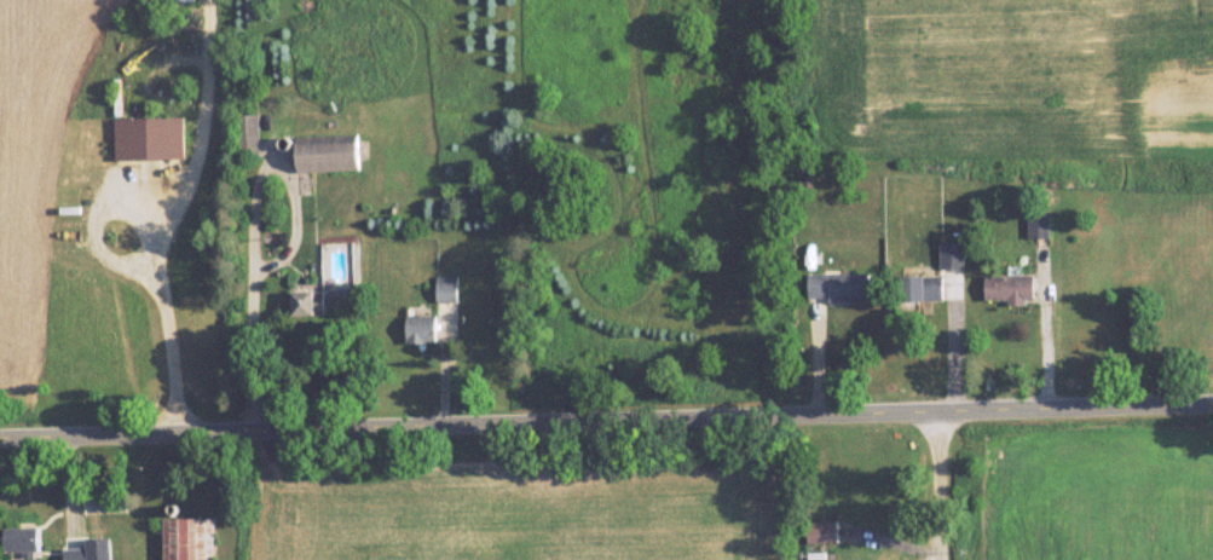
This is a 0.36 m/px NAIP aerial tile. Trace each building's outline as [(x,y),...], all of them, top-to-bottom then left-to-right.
[(261,115),(237,115),(238,156),(262,156),(261,115)] [(114,159),(184,159),(184,117),(114,117),(114,159)] [(299,136),(299,171),(362,171),(362,136),(299,136)] [(1027,238),(1049,238),(1049,217),(1027,217),(1027,238)] [(965,241),(940,241),(940,268),(965,268),(965,241)] [(870,301),(870,273),(825,273),(825,301),(870,301)] [(944,301),(944,275),(896,275),(896,301),(944,301)] [(986,276),(986,303),(1035,303),(1035,276),(986,276)] [(459,277),(438,277),(438,314),(459,314),(459,277)] [(296,316),(325,316),(325,291),(296,291),(296,316)] [(438,344),(438,316),(409,316),(409,344),(438,344)] [(213,518),(165,518),(165,559),(213,559),(213,518)] [(44,527),(5,527),(5,552),(44,552),(44,527)]
